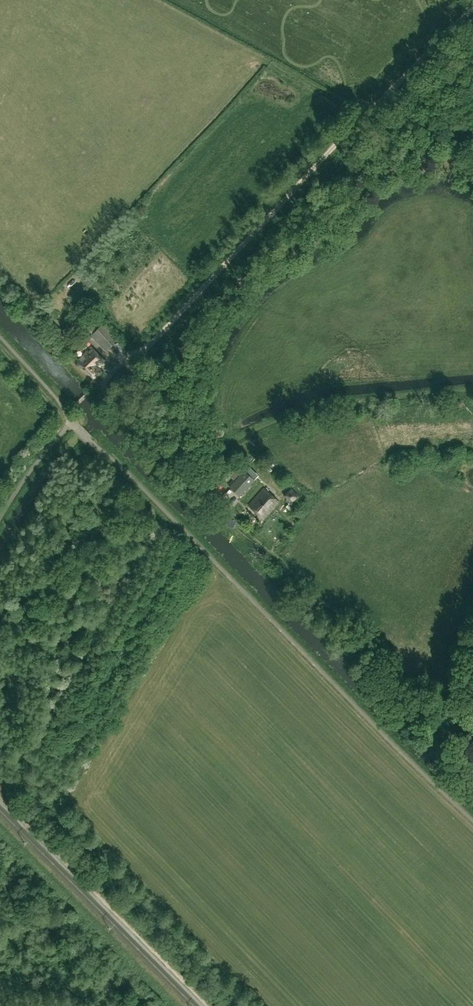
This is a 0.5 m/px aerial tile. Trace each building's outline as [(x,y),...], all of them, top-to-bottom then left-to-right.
[(118,337),(104,322),(90,336),(105,351),(118,337)] [(98,367),(105,361),(91,347),(77,361),(94,379),(102,371),(98,367)] [(244,469),(244,470),(229,486),(240,497),(255,480),(244,469)] [(288,489),(295,497),(302,491),(294,483),(288,489)] [(264,488),(249,505),(264,518),(279,501),(264,488)] [(289,510),(295,501),(291,498),(284,506),(289,510)]
